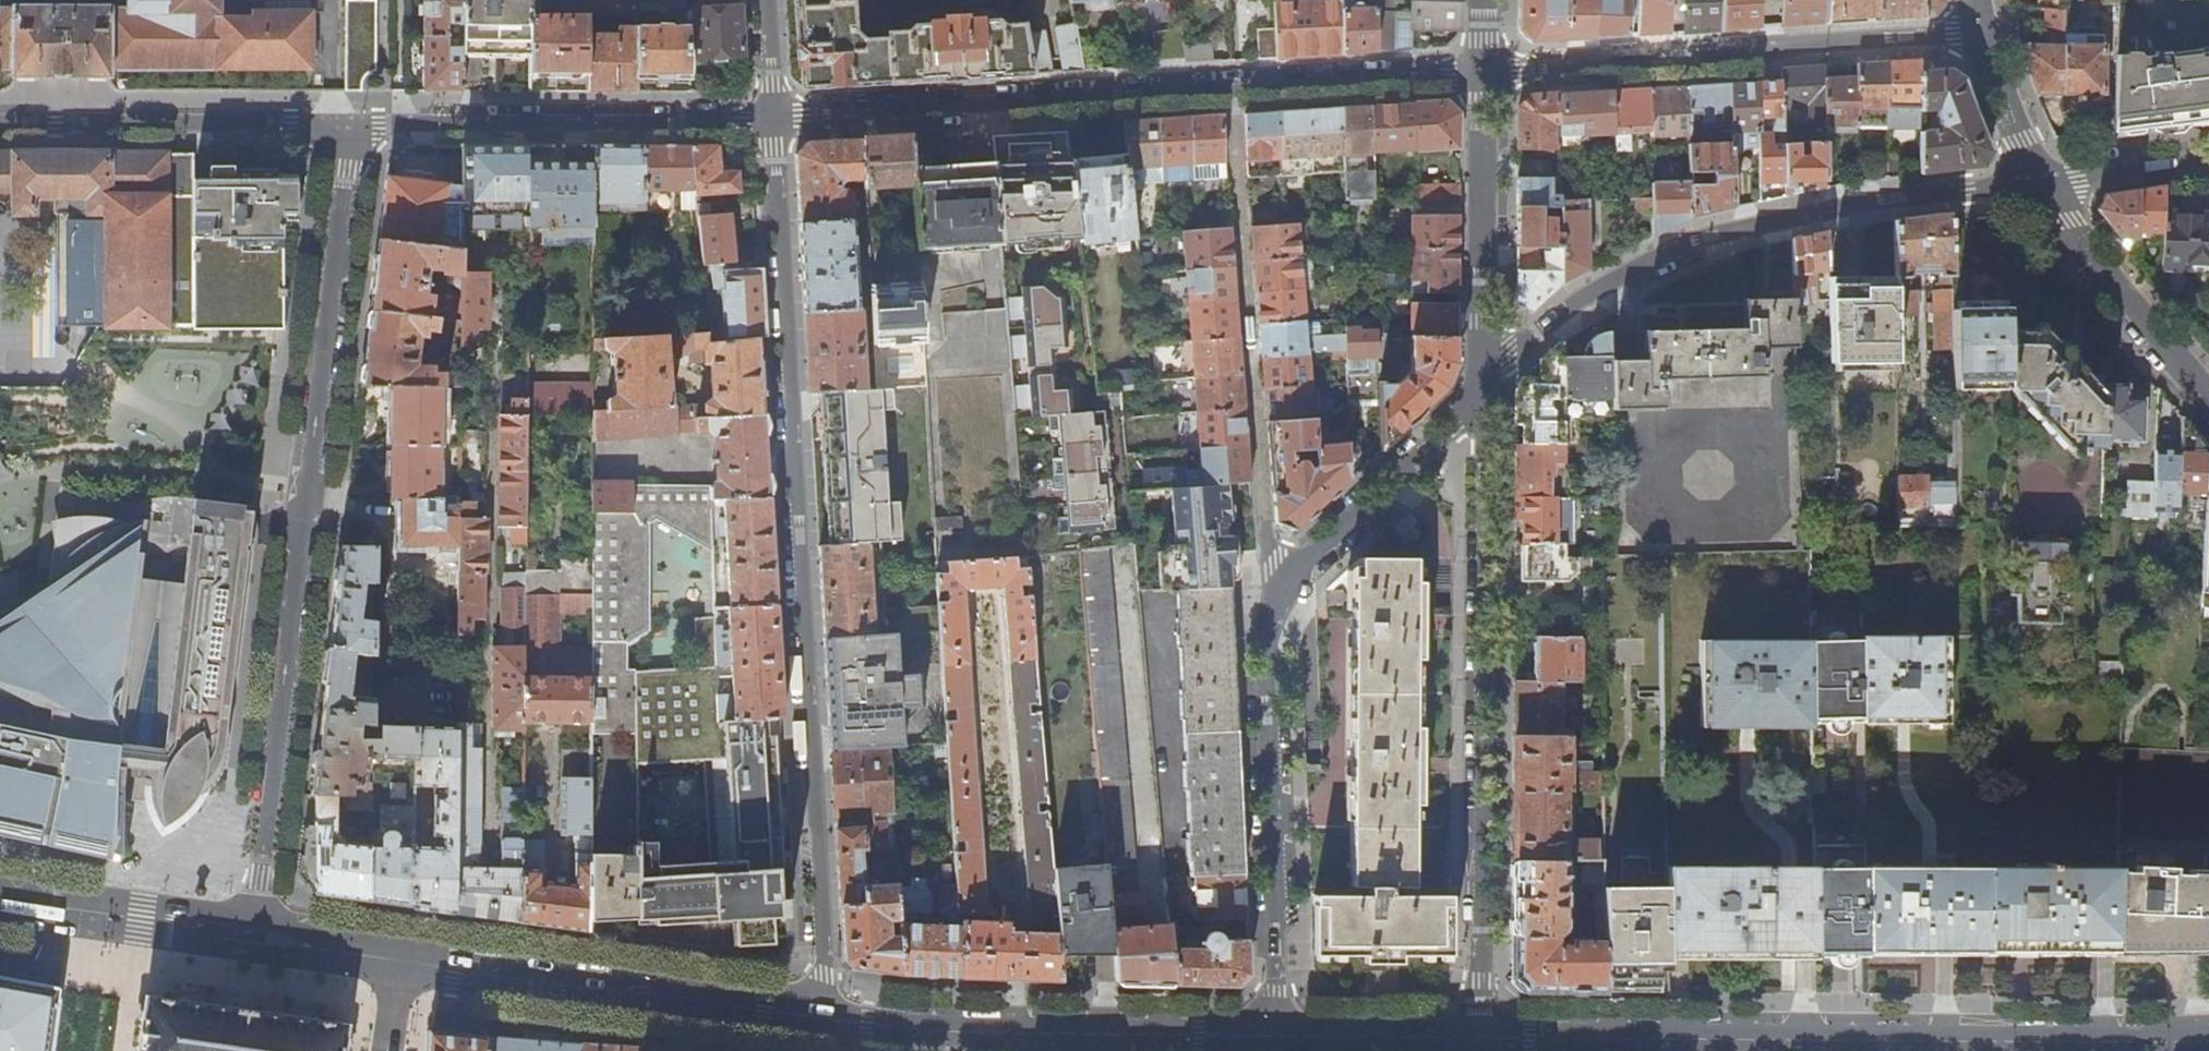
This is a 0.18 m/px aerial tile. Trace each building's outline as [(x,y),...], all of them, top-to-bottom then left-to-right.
[(254,16),(218,15),(218,0),(130,0),(130,11),(111,11),(111,7),(12,6),(12,10),(0,10),(0,67),(13,68),(13,77),(62,77),(112,77),(112,68),(254,70),(254,16)] [(254,16),(254,70),(311,69),(310,12),(324,13),(324,0),(254,0),(254,16)] [(348,91),(363,91),(363,85),(364,77),(366,75),(368,73),(373,70),(378,70),(379,0),(374,0),(349,0),(348,91)] [(424,35),(423,91),(463,91),(463,55),(463,48),(448,48),(449,25),(463,25),(464,0),(425,0),(424,35)] [(463,55),(529,54),(530,17),(530,0),(464,0),(463,25),(463,48),(463,55)] [(588,17),(637,16),(637,11),(637,0),(588,0),(588,17)] [(637,11),(656,11),(656,0),(637,0),(637,11)] [(802,87),(802,88),(1032,74),(1024,33),(1023,24),(1003,25),(997,20),(965,22),(965,18),(943,19),(943,23),(911,26),(907,30),(887,32),(884,34),(884,37),(864,39),(855,32),(853,0),(797,0),(799,44),(798,43),(799,65),(801,65),(802,87)] [(1343,54),(1342,0),(1319,0),(1319,1),(1274,2),(1276,29),(1277,59),(1309,57),(1343,54)] [(1376,52),(1376,9),(1371,9),(1369,7),(1366,5),(1360,5),(1359,0),(1353,0),(1342,0),(1343,54),(1362,53),(1376,52)] [(1376,52),(1394,51),(1394,15),(1394,0),(1377,0),(1376,9),(1376,52)] [(1459,29),(1459,24),(1459,0),(1412,0),(1412,15),(1412,29),(1436,29),(1459,29)] [(1519,32),(1532,43),(1599,39),(1600,0),(1520,0),(1519,32)] [(1630,36),(1632,0),(1600,0),(1599,39),(1619,37),(1630,36)] [(1671,35),(1672,0),(1638,0),(1636,36),(1657,35),(1671,35)] [(1722,31),(1723,0),(1685,0),(1685,34),(1706,32),(1722,31)] [(1759,28),(1760,0),(1723,0),(1722,31),(1742,29),(1759,28)] [(1782,27),(1807,26),(1826,24),(1827,0),(1783,0),(1782,27)] [(1826,24),(1882,21),(1932,17),(1942,5),(1941,0),(1827,0),(1826,24)] [(2038,8),(2043,8),(2066,9),(2066,0),(2039,0),(2038,8)] [(719,58),(743,56),(740,7),(693,10),(694,22),(688,22),(688,26),(689,33),(695,32),(697,59),(719,58)] [(2065,45),(2066,9),(2043,8),(2042,44),(2065,45)] [(1394,15),(1394,51),(1412,50),(1412,29),(1412,15),(1394,15)] [(529,54),(529,79),(558,79),(587,80),(588,35),(588,17),(557,17),(556,19),(547,19),(547,17),(530,17),(529,54)] [(637,28),(637,81),(664,81),(690,81),(690,53),(689,33),(688,26),(671,26),(671,21),(665,21),(665,25),(657,25),(657,27),(637,27),(637,28)] [(1082,71),(1074,23),(1055,26),(1063,72),(1082,71)] [(587,80),(587,91),(612,91),(637,91),(637,81),(637,28),(618,28),(618,36),(588,35),(587,80)] [(1154,61),(1183,59),(1182,47),(1181,29),(1151,31),(1154,61)] [(1259,60),(1277,59),(1276,29),(1257,30),(1259,60)] [(1024,33),(1032,74),(1051,73),(1043,30),(1024,33)] [(2030,68),(2038,94),(2060,94),(2065,94),(2065,45),(2042,44),(2022,44),(2030,68)] [(1211,45),(1182,47),(1183,59),(1184,65),(1212,63),(1211,45)] [(2104,95),(2104,94),(2104,61),(2105,45),(2065,45),(2065,94),(2104,95)] [(2208,119),(2208,51),(2169,55),(2166,51),(2156,52),(2153,57),(2145,57),(2117,58),(2116,94),(2114,132),(2142,128),(2208,119)] [(1920,108),(1920,72),(1920,61),(1906,62),(1889,63),(1889,108),(1920,108)] [(1889,108),(1889,63),(1859,65),(1859,77),(1859,108),(1889,108)] [(1825,78),(1825,67),(1805,68),(1781,69),(1782,81),(1783,107),(1825,104),(1825,78)] [(1948,70),(1920,72),(1920,108),(1920,111),(1933,109),(1936,111),(1936,114),(1936,116),(1937,120),(1938,123),(1935,126),(1937,129),(1920,133),(1920,174),(1982,167),(1990,152),(1977,119),(1961,79),(1948,70)] [(1858,128),(1859,108),(1859,77),(1842,77),(1825,78),(1825,104),(1825,110),(1825,128),(1858,128)] [(1783,107),(1782,81),(1771,81),(1760,82),(1760,119),(1776,118),(1773,125),(1761,126),(1761,131),(1761,133),(1784,133),(1784,131),(1783,107)] [(1760,119),(1760,82),(1749,83),(1731,84),(1732,131),(1732,144),(1745,144),(1745,131),(1760,131),(1761,131),(1761,126),(1760,119)] [(1732,131),(1731,84),(1714,85),(1687,87),(1688,128),(1713,127),(1718,132),(1732,131)] [(1688,128),(1687,87),(1670,88),(1650,89),(1651,132),(1651,137),(1682,136),(1683,140),(1680,140),(1681,154),(1688,153),(1688,145),(1688,128)] [(1651,132),(1650,89),(1635,90),(1613,92),(1615,135),(1615,153),(1628,152),(1628,134),(1651,132)] [(1615,135),(1613,92),(1588,94),(1558,96),(1559,123),(1559,136),(1615,135)] [(1559,123),(1558,96),(1529,97),(1518,108),(1518,133),(1518,148),(1539,148),(1552,148),(1555,147),(1555,123),(1559,123)] [(1446,102),(1415,104),(1416,151),(1458,148),(1459,113),(1446,102)] [(1396,105),(1373,106),(1374,153),(1416,151),(1415,104),(1396,105)] [(1360,107),(1340,108),(1342,155),(1343,172),(1344,200),(1375,198),(1374,153),(1373,106),(1360,107)] [(1329,109),(1309,110),(1311,157),(1342,155),(1340,108),(1329,109)] [(1888,129),(1889,108),(1859,108),(1858,128),(1858,129),(1888,129)] [(1889,108),(1888,129),(1920,130),(1920,111),(1920,108),(1889,108)] [(1297,111),(1277,113),(1280,159),(1311,157),(1309,110),(1297,111)] [(1809,144),(1825,143),(1825,128),(1825,110),(1807,110),(1807,130),(1784,131),(1784,133),(1784,144),(1799,144),(1809,144)] [(1263,113),(1245,114),(1247,161),(1280,159),(1277,113),(1263,113)] [(1225,162),(1223,116),(1209,117),(1190,118),(1191,165),(1225,162)] [(1191,165),(1190,118),(1176,119),(1158,120),(1161,167),(1191,165)] [(1161,167),(1158,120),(1143,121),(1124,122),(1127,155),(1128,169),(1161,167)] [(1069,161),(1066,131),(1064,131),(1065,136),(1054,137),(1052,135),(1050,134),(1048,133),(1046,132),(1043,132),(991,136),(993,163),(1000,244),(1064,240),(1063,229),(1077,227),(1069,161)] [(1760,184),(1785,184),(1784,144),(1784,133),(1761,133),(1761,131),(1760,131),(1760,184)] [(911,168),(909,135),(885,137),(861,138),(864,181),(864,189),(912,185),(911,168)] [(864,181),(861,138),(806,142),(795,154),(796,182),(798,225),(851,221),(852,221),(851,193),(846,188),(841,189),(840,185),(844,181),(864,181)] [(1818,190),(1826,188),(1825,143),(1809,144),(1809,156),(1799,156),(1799,144),(1784,144),(1785,184),(1785,188),(1793,188),(1793,182),(1816,181),(1818,190)] [(1733,174),(1732,144),(1688,145),(1688,153),(1689,173),(1712,172),(1712,184),(1689,185),(1690,217),(1726,209),(1733,208),(1733,174)] [(529,163),(529,145),(463,145),(463,186),(463,229),(528,229),(529,163)] [(619,145),(594,145),(594,164),(594,202),(645,202),(645,192),(643,145),(619,145)] [(668,145),(643,145),(645,192),(678,191),(679,201),(675,201),(675,210),(677,212),(678,213),(682,213),(685,213),(688,210),(697,210),(696,207),(696,197),(692,146),(668,145)] [(692,146),(696,197),(739,194),(738,172),(720,173),(718,146),(692,146)] [(194,327),(194,236),(194,197),(167,196),(168,154),(60,154),(0,154),(0,201),(10,201),(9,219),(38,220),(39,204),(54,204),(55,215),(60,215),(105,215),(107,327),(194,327)] [(194,154),(168,154),(167,196),(194,197),(194,178),(194,154)] [(1079,243),(1136,238),(1131,189),(1128,169),(1127,155),(1097,158),(1069,161),(1077,227),(1079,243)] [(1342,155),(1311,157),(1311,174),(1343,172),(1342,155)] [(1311,157),(1280,159),(1280,175),(1311,174),(1311,157)] [(1280,159),(1247,161),(1248,177),(1280,175),(1280,159)] [(1551,160),(1518,161),(1518,178),(1551,178),(1551,160)] [(1226,178),(1225,162),(1191,165),(1193,180),(1226,178)] [(1897,162),(1887,162),(1887,174),(1898,173),(1897,162)] [(529,163),(528,229),(594,229),(594,202),(594,164),(562,163),(529,163)] [(993,163),(911,168),(912,185),(916,249),(1000,244),(993,163)] [(1193,180),(1191,165),(1161,167),(1162,182),(1193,180)] [(1162,182),(1161,167),(1128,169),(1131,189),(1141,189),(1141,184),(1162,182)] [(194,178),(194,197),(194,236),(194,327),(281,326),(281,295),(285,295),(285,288),(281,288),(282,231),(283,213),(297,213),(297,202),(297,177),(270,177),(271,169),(211,168),(211,178),(194,178)] [(450,184),(387,176),(384,202),(379,240),(398,242),(404,243),(443,248),(450,184)] [(1561,204),(1561,203),(1561,197),(1551,197),(1551,178),(1518,178),(1517,191),(1517,207),(1541,206),(1561,206),(1561,204)] [(1673,226),(1690,217),(1689,185),(1689,182),(1652,183),(1652,198),(1652,212),(1653,236),(1673,226)] [(463,186),(450,184),(443,248),(462,251),(463,229),(463,186)] [(1458,185),(1416,187),(1416,203),(1458,203),(1458,185)] [(2163,187),(2138,190),(2137,234),(2163,234),(2163,211),(2163,187)] [(2137,234),(2138,190),(2104,194),(2097,210),(2118,239),(2137,239),(2137,234)] [(645,202),(646,213),(678,213),(677,212),(675,210),(675,201),(679,201),(678,191),(645,192),(645,202)] [(1636,212),(1652,212),(1652,198),(1635,198),(1636,212)] [(1563,283),(1589,270),(1588,216),(1595,216),(1599,213),(1599,200),(1561,203),(1561,204),(1561,206),(1562,228),(1562,237),(1562,248),(1563,283)] [(752,202),(708,206),(709,216),(731,215),(731,218),(753,217),(752,202)] [(1416,203),(1411,204),(1411,215),(1458,215),(1458,203),(1416,203)] [(702,266),(735,263),(731,218),(731,215),(709,216),(708,206),(696,207),(697,210),(702,266)] [(1517,228),(1517,249),(1550,249),(1550,248),(1562,248),(1562,237),(1562,228),(1556,228),(1556,219),(1541,219),(1541,206),(1517,207),(1517,228)] [(2163,234),(2162,270),(2182,271),(2182,265),(2208,266),(2208,213),(2163,211),(2163,234)] [(60,215),(55,215),(55,327),(107,327),(105,215),(60,215)] [(1411,215),(1410,248),(1458,248),(1458,226),(1458,215),(1411,215)] [(1952,311),(1950,215),(1927,218),(1894,222),(1895,286),(1895,316),(1917,316),(1916,291),(1908,291),(1907,275),(1939,274),(1939,290),(1932,290),(1934,316),(1934,350),(1952,350),(1952,328),(1952,311)] [(851,221),(798,225),(801,263),(804,312),(856,308),(856,298),(866,297),(864,276),(854,276),(851,221)] [(1281,225),(1251,227),(1252,246),(1253,262),(1300,258),(1297,224),(1281,225)] [(1230,246),(1229,230),(1198,232),(1183,233),(1185,269),(1232,265),(1230,246)] [(1816,273),(1828,271),(1826,232),(1811,235),(1791,240),(1793,298),(1794,306),(1817,302),(1816,273)] [(2137,252),(2137,239),(2118,239),(2121,243),(2130,253),(2137,252)] [(462,273),(462,251),(443,248),(404,243),(398,242),(379,240),(375,275),(371,311),(462,321),(462,300),(425,295),(428,269),(443,271),(442,276),(455,278),(454,284),(458,289),(462,290),(462,273)] [(1458,248),(1410,248),(1410,274),(1376,274),(1376,292),(1457,292),(1458,270),(1458,248)] [(1533,310),(1563,283),(1562,248),(1550,248),(1550,249),(1517,249),(1517,276),(1517,304),(1533,310)] [(1303,290),(1313,289),(1311,257),(1300,258),(1303,290)] [(1300,258),(1253,262),(1255,275),(1256,293),(1303,290),(1300,258)] [(735,263),(702,266),(707,334),(708,343),(761,338),(758,296),(757,276),(737,277),(735,263)] [(1233,282),(1232,265),(1185,269),(1188,305),(1235,302),(1233,282)] [(2161,291),(2162,270),(2144,271),(2161,291)] [(488,274),(462,273),(462,290),(462,300),(462,321),(461,347),(476,347),(476,329),(487,329),(488,274)] [(924,385),(918,285),(869,290),(870,308),(874,388),(890,387),(924,385)] [(1020,296),(1004,297),(1009,359),(1025,357),(1027,383),(1011,384),(1012,407),(1029,405),(1029,414),(1046,413),(1047,429),(1057,428),(1059,455),(1049,456),(1051,487),(1061,487),(1063,514),(1053,515),(1054,531),(1111,527),(1103,418),(1102,418),(1101,409),(1070,411),(1068,387),(1054,389),(1049,384),(1046,352),(1050,347),(1051,347),(1065,346),(1061,297),(1053,297),(1053,296),(1039,285),(1020,286),(1020,296)] [(1895,316),(1895,286),(1863,286),(1829,287),(1830,365),(1896,364),(1895,316)] [(1316,322),(1313,289),(1303,290),(1306,322),(1316,322)] [(1306,322),(1303,290),(1256,293),(1257,307),(1259,325),(1306,322)] [(1794,306),(1793,298),(1741,299),(1741,329),(1643,330),(1643,358),(1611,359),(1611,410),(1662,410),(1662,381),(1760,380),(1760,376),(1766,375),(1766,365),(1761,365),(1761,348),(1795,348),(1794,306)] [(1236,320),(1235,302),(1188,305),(1191,341),(1237,337),(1236,320)] [(1409,336),(1457,336),(1457,320),(1458,303),(1410,304),(1409,336)] [(856,308),(804,312),(806,350),(809,392),(818,391),(863,389),(860,353),(854,353),(854,346),(860,345),(859,308),(856,308)] [(987,310),(990,333),(1006,331),(1003,308),(987,310)] [(2007,330),(2007,310),(1992,310),(1952,311),(1952,328),(1952,350),(1953,379),(2008,380),(2007,345),(2007,330)] [(394,386),(444,387),(461,387),(461,347),(462,321),(371,311),(367,345),(361,386),(394,386)] [(1346,401),(1379,400),(1377,335),(1377,325),(1376,317),(1344,319),(1344,336),(1344,351),(1345,358),(1365,357),(1366,373),(1345,374),(1345,383),(1346,401)] [(1318,322),(1316,322),(1306,322),(1259,325),(1260,339),(1261,356),(1308,354),(1344,351),(1344,336),(1319,337),(1318,322)] [(1387,335),(1393,335),(1393,325),(1377,325),(1377,335),(1387,335)] [(1611,359),(1610,329),(1605,331),(1600,333),(1595,336),(1592,339),(1590,341),(1588,343),(1585,349),(1584,353),(1583,358),(1562,358),(1563,400),(1563,413),(1563,417),(1563,422),(1563,423),(1570,423),(1576,418),(1611,418),(1611,410),(1611,359)] [(2046,331),(2007,330),(2007,345),(2008,380),(2008,389),(2012,392),(2025,392),(2025,405),(2039,406),(2039,419),(2053,420),(2053,434),(2066,435),(2066,448),(2079,448),(2079,455),(2083,455),(2083,448),(2104,448),(2104,442),(2105,413),(2105,384),(2106,375),(2073,375),(2073,360),(2060,359),(2059,345),(2046,345),(2046,331)] [(592,402),(592,412),(671,407),(667,355),(691,354),(692,363),(712,362),(714,399),(707,405),(693,406),(694,418),(696,418),(766,415),(764,381),(761,338),(708,343),(707,334),(649,337),(594,340),(593,350),(602,349),(612,356),(614,395),(605,402),(592,402)] [(1379,400),(1380,450),(1445,390),(1457,366),(1457,336),(1409,336),(1409,371),(1396,382),(1389,383),(1387,335),(1377,335),(1379,400)] [(1239,356),(1237,337),(1191,341),(1194,377),(1240,373),(1239,356)] [(1562,358),(1562,343),(1547,357),(1541,362),(1541,379),(1522,380),(1515,392),(1515,399),(1533,399),(1533,407),(1549,408),(1549,400),(1563,400),(1562,358)] [(1264,388),(1310,385),(1308,354),(1261,356),(1262,373),(1264,388)] [(1365,357),(1345,358),(1345,374),(1366,373),(1365,357)] [(1196,412),(1243,409),(1242,389),(1240,373),(1194,377),(1196,412)] [(527,399),(527,416),(592,417),(592,412),(592,402),(593,386),(527,384),(527,399)] [(2128,385),(2105,384),(2105,413),(2104,442),(2144,443),(2145,399),(2128,398),(2128,385)] [(1265,405),(1266,421),(1312,418),(1310,385),(1264,388),(1265,405)] [(444,387),(394,386),(393,445),(414,445),(444,445),(444,387)] [(891,409),(890,387),(874,388),(863,389),(818,391),(820,410),(828,546),(867,544),(879,543),(899,542),(897,503),(884,503),(879,410),(891,409)] [(511,543),(525,544),(526,484),(527,416),(527,399),(513,399),(513,415),(501,415),(500,527),(512,527),(511,543)] [(1564,445),(1563,423),(1563,422),(1554,422),(1554,413),(1549,408),(1533,407),(1533,399),(1515,399),(1515,410),(1515,423),(1524,423),(1524,444),(1564,445)] [(1563,413),(1563,400),(1549,400),(1549,408),(1554,413),(1563,413)] [(679,419),(694,418),(693,406),(679,407),(679,419)] [(592,412),(592,417),(592,440),(680,435),(680,431),(697,430),(696,418),(694,418),(679,419),(679,407),(671,407),(592,412)] [(1199,448),(1246,444),(1244,418),(1243,409),(1196,412),(1199,448)] [(1554,422),(1563,422),(1563,417),(1563,413),(1554,413),(1554,422)] [(717,480),(712,488),(711,489),(712,498),(771,498),(768,461),(766,415),(696,418),(697,430),(709,430),(715,435),(717,480)] [(1316,445),(1314,418),(1312,418),(1266,421),(1274,523),(1292,531),(1309,515),(1347,480),(1346,442),(1316,445)] [(2200,439),(2182,418),(2181,452),(2179,494),(2178,494),(2177,519),(2204,520),(2208,448),(2200,439)] [(460,430),(460,443),(476,443),(477,431),(460,430)] [(1898,525),(1955,525),(1954,508),(1953,443),(1943,444),(1943,463),(1947,463),(1948,477),(1928,477),(1928,476),(1897,477),(1898,525)] [(1228,485),(1249,484),(1247,460),(1246,444),(1199,448),(1201,471),(1186,472),(1185,468),(1141,471),(1142,490),(1168,488),(1228,485)] [(1564,463),(1564,445),(1524,444),(1515,444),(1515,463),(1515,497),(1549,497),(1549,477),(1554,477),(1554,463),(1564,463)] [(414,445),(393,445),(392,499),(402,499),(443,500),(443,495),(444,445),(414,445)] [(2208,448),(2204,520),(2201,585),(2200,618),(2208,618),(2208,449),(2208,448)] [(2181,452),(2155,451),(2154,483),(2154,493),(2178,494),(2179,494),(2181,452)] [(1554,498),(1565,498),(1564,477),(1554,477),(1549,477),(1549,497),(1554,497),(1554,498)] [(2153,519),(2153,518),(2154,493),(2154,483),(2128,482),(2127,518),(2153,519)] [(592,484),(591,513),(632,512),(632,486),(632,484),(592,484)] [(1170,589),(1230,587),(1229,566),(1229,564),(1220,564),(1218,553),(1233,552),(1232,536),(1229,536),(1228,521),(1230,521),(1228,485),(1168,488),(1173,542),(1167,542),(1169,562),(1163,562),(1157,570),(1159,589),(1170,589)] [(591,647),(590,723),(590,730),(634,729),(633,670),(626,671),(626,639),(648,628),(648,520),(658,516),(713,548),(712,508),(712,498),(711,489),(712,488),(709,486),(632,486),(632,512),(591,513),(591,561),(591,595),(591,611),(591,647)] [(2153,518),(2177,519),(2178,494),(2154,493),(2153,518)] [(1573,543),(1573,498),(1565,498),(1554,498),(1554,497),(1549,497),(1515,497),(1515,509),(1515,518),(1522,519),(1522,545),(1566,543),(1573,543)] [(730,607),(777,606),(773,541),(771,498),(712,498),(712,508),(725,508),(725,519),(719,520),(720,538),(727,538),(730,607)] [(111,859),(111,851),(120,853),(121,845),(127,846),(126,842),(122,800),(123,791),(137,792),(150,794),(152,802),(155,811),(157,817),(162,826),(181,815),(189,810),(194,806),(199,801),(204,796),(207,792),(210,787),(216,779),(220,772),(222,767),(224,763),(225,758),(226,750),(227,745),(226,719),(253,506),(193,499),(183,586),(139,580),(147,520),(141,520),(136,521),(126,523),(115,520),(110,519),(102,517),(93,517),(83,516),(72,517),(66,518),(57,520),(49,578),(43,589),(33,596),(20,605),(9,608),(4,610),(0,611),(0,836),(111,859)] [(443,505),(443,500),(402,499),(402,547),(436,547),(436,567),(438,571),(459,571),(459,547),(459,505),(443,505)] [(474,502),(459,501),(459,505),(459,547),(459,571),(458,635),(472,636),(472,620),(484,619),(485,519),(474,519),(474,502)] [(1407,515),(1392,528),(1400,538),(1415,524),(1407,515)] [(2077,542),(2010,539),(2008,596),(2016,597),(2015,623),(2057,625),(2059,597),(2066,597),(2068,557),(2072,557),(2077,553),(2077,542)] [(1577,572),(1576,556),(1566,556),(1566,543),(1522,545),(1520,545),(1520,583),(1567,583),(1577,572)] [(872,632),(867,544),(828,546),(818,546),(821,594),(823,635),(872,632)] [(375,548),(341,546),(339,566),(335,594),(334,607),(315,758),(311,795),(316,795),(341,796),(347,796),(371,796),(371,783),(365,783),(369,760),(415,761),(415,728),(379,726),(379,739),(361,739),(360,726),(372,726),(373,699),(350,696),(355,656),(373,657),(373,656),(374,627),(374,616),(360,615),(363,584),(374,584),(375,548)] [(1106,551),(1081,553),(1091,667),(1116,665),(1106,551)] [(1229,564),(1229,566),(1234,565),(1233,552),(1218,553),(1220,564),(1229,564)] [(1027,585),(1026,568),(1015,568),(1014,558),(946,563),(946,572),(936,573),(937,591),(946,590),(946,602),(938,602),(938,605),(939,627),(940,636),(944,709),(954,709),(954,720),(945,721),(947,745),(953,841),(962,840),(963,852),(954,853),(955,883),(957,912),(983,913),(963,589),(1000,586),(1029,923),(1033,922),(1034,928),(1055,927),(1051,869),(1046,812),(1037,812),(1037,803),(1045,802),(1038,713),(1029,713),(1028,704),(1037,704),(1028,596),(1019,597),(1017,586),(1027,585)] [(1421,661),(1422,582),(1414,582),(1414,559),(1358,559),(1358,577),(1352,576),(1351,733),(1414,734),(1414,728),(1415,661),(1421,661)] [(526,572),(525,572),(525,588),(525,593),(591,595),(591,561),(561,560),(561,571),(526,571),(526,572)] [(503,572),(502,588),(525,588),(525,572),(503,572)] [(374,616),(374,584),(363,584),(360,615),(374,616)] [(1232,625),(1230,587),(1170,589),(1170,594),(1176,594),(1177,618),(1174,618),(1176,648),(1178,648),(1180,674),(1234,672),(1232,625)] [(525,593),(525,588),(502,588),(502,598),(500,598),(499,628),(524,629),(525,593)] [(524,645),(523,721),(590,723),(591,647),(571,647),(571,610),(591,611),(591,595),(525,593),(524,629),(524,645)] [(939,627),(938,605),(883,609),(884,631),(897,630),(939,627)] [(719,720),(780,719),(784,718),(781,667),(777,606),(730,607),(715,608),(717,666),(731,665),(732,694),(718,694),(719,720)] [(697,668),(717,668),(717,666),(715,620),(695,621),(697,668)] [(373,656),(402,656),(402,627),(374,627),(373,656)] [(524,629),(499,628),(499,645),(524,645),(524,629)] [(872,632),(823,635),(827,697),(830,752),(857,750),(887,748),(905,747),(902,709),(924,707),(921,673),(900,674),(897,630),(884,631),(872,632)] [(1579,684),(1579,682),(1580,638),(1534,638),(1533,641),(1534,640),(1534,644),(1532,674),(1534,675),(1534,683),(1562,684),(1579,684)] [(1946,638),(1860,638),(1861,642),(1861,667),(1862,717),(1862,723),(1947,725),(1946,638)] [(1812,724),(1811,642),(1700,642),(1701,729),(1812,727),(1812,724)] [(1861,642),(1811,642),(1812,724),(1862,723),(1862,717),(1861,667),(1861,642)] [(493,730),(523,730),(523,721),(524,645),(499,645),(493,645),(493,730)] [(1116,665),(1091,667),(1101,782),(1126,780),(1116,665)] [(634,764),(646,763),(703,760),(718,759),(725,872),(780,869),(779,853),(776,785),(775,770),(775,767),(778,767),(780,719),(719,720),(718,694),(717,668),(697,668),(633,670),(634,729),(634,764)] [(1238,768),(1234,672),(1180,674),(1180,689),(1178,689),(1180,720),(1182,720),(1184,761),(1182,761),(1183,791),(1185,791),(1187,833),(1185,833),(1187,862),(1188,863),(1189,877),(1194,877),(1244,875),(1238,768)] [(1534,683),(1514,682),(1513,708),(1513,736),(1563,737),(1562,684),(1534,683)] [(471,723),(457,722),(457,727),(456,776),(455,844),(455,883),(454,913),(487,918),(520,923),(521,850),(501,849),(501,868),(481,868),(481,862),(480,862),(480,856),(472,856),(472,851),(462,850),(462,844),(479,844),(480,750),(471,750),(471,723)] [(412,846),(410,908),(439,911),(454,913),(455,883),(455,844),(456,776),(457,727),(416,726),(415,728),(415,761),(414,786),(435,787),(433,846),(412,846)] [(1420,807),(1421,734),(1414,734),(1351,733),(1351,827),(1350,888),(1365,888),(1365,889),(1390,889),(1390,888),(1412,887),(1413,807),(1420,807)] [(1513,766),(1513,790),(1562,791),(1573,792),(1602,792),(1602,775),(1592,775),(1592,764),(1566,763),(1567,737),(1563,737),(1513,736),(1513,766)] [(898,920),(896,887),(887,748),(857,750),(864,850),(860,850),(860,863),(881,861),(883,884),(861,885),(863,904),(840,905),(841,924),(842,942),(843,960),(850,968),(876,972),(901,975),(899,935),(889,936),(887,920),(898,920)] [(864,850),(857,750),(830,752),(835,826),(840,905),(863,904),(861,885),(860,863),(860,850),(864,850)] [(521,850),(520,923),(563,928),(587,931),(587,920),(588,853),(590,751),(563,751),(561,778),(560,778),(559,834),(574,835),(573,884),(542,879),(542,838),(521,838),(521,850)] [(786,769),(775,770),(776,785),(787,784),(786,769)] [(1156,984),(1150,927),(1142,928),(1139,893),(1135,893),(1126,780),(1101,782),(1106,843),(1110,895),(1108,895),(1113,955),(1116,982),(1142,983),(1156,984)] [(501,849),(521,850),(521,838),(522,786),(502,786),(501,849)] [(1513,824),(1512,860),(1566,862),(1588,862),(1603,862),(1602,843),(1573,843),(1573,845),(1568,845),(1568,838),(1562,838),(1562,812),(1562,791),(1513,790),(1513,824)] [(1573,792),(1562,791),(1562,812),(1573,812),(1573,792)] [(316,795),(311,795),(305,843),(301,874),(314,895),(316,895),(316,847),(316,795)] [(349,899),(370,902),(370,845),(343,843),(334,832),(334,801),(341,801),(341,796),(316,795),(316,847),(316,895),(349,899)] [(347,808),(370,808),(371,796),(347,796),(347,808)] [(379,903),(410,908),(412,846),(413,808),(377,808),(377,840),(381,841),(381,846),(370,845),(370,902),(379,903)] [(1104,841),(1102,819),(1089,820),(1090,842),(1104,841)] [(731,913),(733,946),(771,944),(770,917),(783,916),(780,869),(725,872),(707,873),(653,875),(651,839),(634,840),(634,852),(635,917),(731,913)] [(1814,847),(1814,869),(1815,908),(1816,957),(1822,957),(1830,957),(1831,960),(1834,963),(1837,965),(1840,967),(1843,967),(1844,967),(1848,965),(1851,963),(1853,960),(1854,956),(1860,956),(1866,956),(1866,932),(1865,867),(1864,846),(1814,847)] [(2204,854),(2203,869),(2187,869),(2187,873),(2173,873),(2174,853),(2117,850),(2116,875),(2115,931),(2115,957),(2152,957),(2156,957),(2196,956),(2208,955),(2208,854),(2204,854)] [(588,853),(587,920),(610,919),(635,917),(634,852),(611,853),(588,853)] [(2102,957),(2115,957),(2115,931),(2116,875),(2101,875),(2101,869),(2053,869),(2052,865),(2047,865),(2046,869),(2016,869),(2016,875),(1954,874),(1954,857),(1936,857),(1935,867),(1865,867),(1866,932),(1866,956),(1917,956),(1923,956),(2088,957),(2102,957)] [(1646,992),(1667,993),(1667,957),(1665,878),(1665,875),(1647,875),(1647,859),(1619,859),(1619,887),(1619,901),(1603,901),(1603,912),(1603,931),(1603,940),(1604,989),(1618,989),(1618,992),(1621,992),(1621,983),(1637,983),(1637,992),(1646,992)] [(1512,895),(1512,935),(1556,938),(1563,933),(1566,930),(1566,862),(1512,860),(1512,895)] [(1588,871),(1603,871),(1603,862),(1588,862),(1588,871)] [(1113,955),(1108,895),(1106,864),(1051,869),(1055,927),(1056,933),(1058,960),(1083,958),(1113,955)] [(1808,957),(1816,957),(1815,908),(1814,869),(1811,868),(1811,875),(1767,875),(1767,868),(1714,869),(1714,875),(1668,876),(1668,869),(1664,869),(1665,875),(1665,878),(1667,957),(1688,957),(1688,951),(1776,951),(1795,951),(1794,957),(1808,957)] [(1244,892),(1244,875),(1194,877),(1197,920),(1196,921),(1245,919),(1244,892)] [(935,977),(961,978),(961,924),(960,921),(957,912),(955,883),(936,884),(938,911),(939,913),(945,913),(946,924),(910,923),(911,912),(929,913),(929,895),(923,887),(921,887),(921,878),(909,878),(909,887),(896,887),(898,920),(899,935),(901,975),(935,977)] [(1619,901),(1619,887),(1603,887),(1603,895),(1603,901),(1619,901)] [(1390,895),(1390,889),(1365,889),(1365,895),(1351,895),(1311,896),(1311,955),(1365,955),(1397,955),(1448,955),(1448,895),(1390,895)] [(1603,931),(1603,912),(1594,912),(1594,928),(1597,930),(1603,931)] [(899,935),(898,920),(887,920),(889,936),(899,935)] [(1023,980),(1060,981),(1058,960),(1056,933),(1024,932),(1018,932),(1009,931),(1009,922),(960,921),(961,924),(961,978),(1007,979),(1013,979),(1015,979),(1023,980)] [(1177,921),(1167,921),(1168,926),(1173,984),(1210,986),(1237,987),(1248,975),(1246,938),(1222,939),(1219,934),(1217,933),(1213,932),(1211,932),(1209,932),(1206,933),(1204,934),(1203,936),(1201,939),(1201,942),(1199,942),(1198,949),(1177,949),(1177,921)] [(1173,984),(1168,926),(1150,927),(1156,984),(1173,984)] [(1604,992),(1604,989),(1603,940),(1572,939),(1568,942),(1569,946),(1556,945),(1556,938),(1512,935),(1512,979),(1523,991),(1570,991),(1604,992)] [(1918,959),(1920,990),(1933,989),(1931,958),(1918,959)] [(59,989),(20,982),(0,979),(0,1050),(51,1050),(59,989)] [(346,1026),(251,1013),(146,998),(138,1050),(342,1050),(346,1026)] [(488,1036),(462,1034),(430,1031),(429,1050),(489,1050),(488,1036)] [(561,1042),(579,1043),(579,1033),(562,1031),(561,1042)] [(582,1044),(620,1047),(620,1036),(583,1033),(582,1044)] [(580,1043),(579,1043),(561,1042),(527,1039),(488,1036),(489,1050),(579,1050),(580,1043)]
